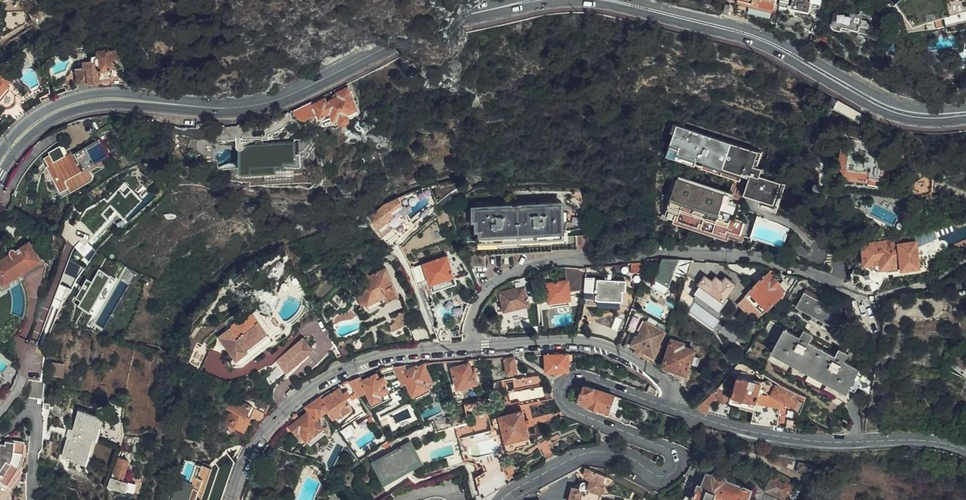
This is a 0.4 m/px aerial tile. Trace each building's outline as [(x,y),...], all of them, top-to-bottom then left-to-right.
[(750,17),(751,12),(753,12),(754,6),(776,9),(777,0),(737,0),(737,2),(745,4),(743,15),(750,17)] [(823,0),(794,0),(793,4),(811,8),(811,6),(813,6),(814,2),(824,4),(823,0)] [(896,4),(898,6),(902,4),(905,8),(903,10),(914,21),(917,18),(926,16),(927,21),(935,19),(935,16),(942,14),(941,10),(949,8),(951,14),(965,10),(965,0),(902,0),(896,4)] [(861,29),(863,19),(837,12),(835,23),(861,29)] [(803,41),(814,48),(819,33),(805,30),(803,41)] [(77,85),(110,80),(109,70),(112,67),(111,60),(118,58),(117,51),(111,52),(107,51),(97,53),(97,56),(91,57),(91,62),(81,63),(82,68),(75,69),(77,85)] [(4,65),(0,70),(0,103),(11,89),(8,87),(9,85),(5,82),(13,72),(4,65)] [(314,102),(295,110),(300,122),(319,112),(322,118),(331,115),(336,126),(340,124),(343,125),(346,124),(348,122),(349,119),(360,114),(347,89),(338,93),(340,97),(328,102),(326,99),(316,104),(314,102)] [(776,202),(783,182),(762,174),(765,166),(756,162),(760,150),(678,121),(672,140),(681,143),(680,149),(699,156),(700,153),(706,155),(705,158),(739,170),(739,171),(743,173),(751,176),(746,192),(776,202)] [(845,131),(842,126),(836,129),(839,132),(837,146),(842,155),(839,163),(846,172),(846,178),(864,181),(888,186),(896,161),(889,158),(890,148),(851,138),(849,132),(845,131)] [(97,142),(75,153),(69,141),(60,146),(59,144),(47,150),(50,156),(43,159),(47,167),(46,168),(59,193),(70,187),(68,183),(112,159),(101,137),(96,139),(97,142)] [(681,143),(672,140),(667,152),(696,163),(699,156),(680,149),(681,143)] [(244,149),(242,150),(243,172),(253,171),(253,165),(285,164),(285,161),(297,161),(297,143),(246,145),(245,148),(244,149)] [(741,178),(743,173),(739,171),(739,170),(705,158),(703,165),(741,178)] [(933,179),(933,173),(916,182),(904,187),(904,193),(910,193),(909,196),(914,198),(932,193),(933,179)] [(736,218),(742,204),(735,201),(736,199),(733,198),(732,200),(728,198),(729,195),(686,179),(686,176),(681,174),(680,177),(678,177),(666,213),(725,235),(727,230),(740,235),(745,221),(736,218)] [(124,180),(117,188),(124,194),(131,186),(124,180)] [(744,196),(768,205),(768,203),(781,207),(788,184),(783,182),(776,202),(746,192),(744,196)] [(75,225),(66,220),(59,233),(60,234),(67,240),(62,256),(64,257),(70,259),(75,246),(82,236),(89,241),(116,210),(125,216),(142,196),(131,186),(124,194),(117,188),(112,193),(111,191),(88,205),(75,225)] [(407,200),(393,207),(385,211),(375,218),(389,238),(399,231),(395,224),(402,220),(400,216),(411,209),(407,200)] [(465,256),(484,256),(552,253),(552,251),(577,250),(576,238),(562,238),(559,202),(476,206),(477,216),(479,216),(480,229),(482,229),(482,241),(460,242),(465,256)] [(399,231),(389,238),(392,243),(403,237),(399,231)] [(900,240),(901,245),(916,243),(916,238),(915,236),(905,239),(900,238),(900,240)] [(900,240),(864,245),(866,261),(866,264),(882,262),(884,278),(930,272),(928,259),(937,258),(935,248),(927,249),(925,237),(916,238),(916,243),(901,245),(900,240)] [(29,243),(19,249),(21,252),(0,266),(0,280),(3,286),(42,261),(29,243)] [(465,256),(469,267),(484,267),(484,256),(465,256)] [(70,259),(64,257),(44,314),(49,316),(51,310),(60,313),(89,266),(70,259)] [(418,289),(419,293),(432,289),(430,285),(455,277),(448,257),(424,265),(427,276),(422,278),(424,283),(426,286),(418,289)] [(675,274),(679,261),(661,260),(652,289),(666,297),(675,274)] [(687,277),(692,261),(679,261),(675,274),(687,277)] [(884,278),(882,262),(866,264),(866,261),(863,262),(859,264),(856,267),(855,270),(854,273),(853,277),(854,280),(855,283),(857,286),(860,289),(863,290),(865,291),(868,291),(874,291),(878,288),(881,285),(884,280),(884,278)] [(721,268),(716,262),(710,262),(708,262),(703,270),(710,278),(721,268)] [(424,265),(410,270),(416,286),(424,283),(422,278),(427,276),(424,265)] [(86,278),(75,298),(82,301),(79,306),(91,313),(112,275),(100,269),(93,281),(86,278)] [(587,270),(570,269),(571,281),(567,282),(546,284),(547,287),(542,288),(544,298),(548,298),(548,302),(549,302),(550,302),(567,300),(569,300),(568,296),(583,294),(586,279),(587,270)] [(559,269),(555,270),(556,276),(566,275),(567,282),(571,281),(570,269),(559,269)] [(399,296),(385,270),(369,278),(360,282),(352,286),(363,309),(385,299),(387,302),(399,296)] [(358,278),(360,282),(369,278),(367,273),(358,278)] [(775,288),(779,285),(769,273),(750,292),(767,309),(781,295),(775,288)] [(457,284),(455,277),(430,285),(432,289),(454,281),(456,285),(457,284)] [(737,285),(727,279),(725,283),(717,278),(714,283),(706,278),(700,288),(701,289),(724,304),(737,285)] [(595,281),(586,279),(583,294),(583,299),(585,299),(584,301),(595,303),(619,307),(620,307),(623,287),(595,282),(595,281)] [(454,281),(432,289),(433,293),(456,285),(454,281)] [(536,305),(533,281),(515,286),(515,291),(500,294),(504,312),(536,305)] [(834,327),(844,308),(806,288),(796,307),(834,327)] [(701,289),(697,295),(720,310),(724,304),(701,289)] [(337,310),(349,298),(343,291),(330,304),(337,310)] [(385,299),(363,309),(364,310),(365,312),(387,302),(385,299)] [(618,312),(619,307),(595,303),(594,308),(618,312)] [(411,324),(405,311),(391,318),(392,321),(387,324),(385,324),(390,334),(411,324)] [(230,327),(216,337),(235,361),(247,352),(245,350),(247,348),(248,349),(265,335),(264,335),(266,333),(251,314),(237,323),(235,322),(232,323),(231,324),(230,327)] [(349,344),(351,344),(361,339),(365,338),(361,326),(364,325),(363,321),(368,319),(367,315),(362,317),(353,321),(354,323),(343,328),(349,344)] [(543,327),(544,333),(559,331),(557,315),(542,317),(543,327)] [(593,322),(588,337),(602,340),(606,325),(593,322)] [(415,343),(430,341),(422,324),(409,330),(415,343)] [(439,343),(452,342),(449,324),(433,327),(439,343)] [(604,341),(613,344),(618,329),(608,326),(604,341)] [(637,348),(637,355),(643,358),(651,363),(659,350),(658,349),(660,345),(659,344),(665,333),(656,327),(653,332),(645,327),(642,333),(640,332),(637,337),(636,336),(631,345),(637,348)] [(800,338),(784,330),(767,363),(847,405),(851,396),(847,394),(860,369),(845,361),(848,354),(839,349),(835,357),(809,343),(813,335),(803,331),(800,338)] [(278,358),(299,338),(295,334),(274,354),(278,358)] [(365,348),(361,339),(351,344),(354,351),(353,360),(374,354),(365,348)] [(682,385),(683,387),(691,362),(694,353),(695,351),(682,346),(683,343),(672,339),(662,369),(668,373),(677,380),(682,385)] [(287,375),(300,364),(313,351),(303,340),(275,363),(287,375)] [(329,344),(326,346),(325,349),(323,353),(328,364),(337,359),(329,344)] [(195,345),(185,368),(199,374),(208,350),(195,345)] [(701,356),(694,353),(691,362),(698,365),(701,356)] [(568,355),(545,356),(546,373),(568,372),(568,370),(576,369),(576,362),(568,362),(568,355)] [(755,365),(742,357),(740,360),(730,374),(738,376),(733,400),(738,402),(755,406),(754,410),(752,424),(773,428),(778,429),(784,397),(759,392),(762,382),(749,379),(755,365)] [(517,374),(514,360),(514,358),(504,359),(507,376),(517,374)] [(56,365),(49,364),(48,375),(54,376),(56,365)] [(471,373),(469,364),(452,368),(457,388),(477,384),(474,373),(471,373)] [(54,376),(63,377),(65,366),(56,365),(54,376)] [(407,372),(404,367),(397,368),(395,368),(403,384),(407,382),(413,395),(429,388),(427,384),(432,381),(424,366),(417,369),(416,368),(407,372)] [(362,382),(359,378),(351,382),(361,396),(367,393),(373,404),(382,400),(380,397),(389,392),(385,384),(388,382),(385,377),(380,379),(377,375),(362,382)] [(542,376),(506,379),(507,390),(543,387),(542,376)] [(45,400),(47,381),(30,379),(19,398),(45,400)] [(730,383),(726,379),(713,393),(696,408),(704,411),(709,413),(711,405),(710,403),(718,397),(724,403),(730,400),(732,390),(729,387),(730,383)] [(801,394),(783,383),(780,384),(776,392),(798,403),(801,394)] [(351,384),(344,389),(353,400),(360,395),(351,384)] [(657,390),(650,386),(647,393),(655,396),(657,390)] [(584,391),(585,387),(584,387),(579,387),(576,388),(573,391),(571,394),(571,395),(576,397),(578,393),(581,393),(582,390),(584,391)] [(606,417),(613,396),(585,387),(584,391),(582,390),(581,393),(578,393),(576,397),(583,400),(580,407),(606,417)] [(322,401),(320,398),(313,403),(322,415),(327,412),(333,420),(341,415),(343,417),(353,409),(339,389),(322,401)] [(550,393),(552,389),(534,392),(536,403),(551,400),(550,399),(550,393)] [(264,414),(268,405),(255,399),(250,409),(231,400),(226,410),(230,411),(225,424),(244,433),(250,420),(256,423),(264,414)] [(755,406),(738,402),(738,407),(754,410),(755,406)] [(322,415),(313,403),(305,408),(308,412),(289,428),(294,434),(297,432),(306,442),(322,428),(316,420),(322,415)] [(96,441),(103,419),(80,412),(73,435),(69,434),(63,458),(85,465),(92,440),(96,441)] [(516,441),(517,447),(530,444),(522,412),(491,419),(493,430),(502,428),(506,444),(516,441)] [(665,420),(653,416),(648,429),(660,433),(665,420)] [(322,428),(306,442),(310,447),(326,434),(322,428)] [(648,429),(645,431),(662,438),(660,433),(648,429)] [(25,442),(12,439),(12,441),(6,440),(5,444),(1,443),(0,445),(0,490),(5,493),(11,486),(12,486),(21,470),(20,469),(23,458),(25,442)] [(701,454),(709,444),(703,439),(696,449),(701,454)] [(518,449),(517,447),(516,441),(506,444),(507,451),(518,449)] [(419,461),(410,445),(373,465),(383,481),(394,475),(395,477),(409,469),(408,467),(419,461)] [(112,477),(110,487),(135,493),(136,484),(124,480),(125,476),(126,471),(128,465),(129,461),(118,458),(113,478),(112,477)] [(796,472),(810,479),(814,465),(800,463),(796,472)] [(606,476),(585,467),(584,472),(585,476),(589,480),(588,483),(583,482),(580,485),(579,489),(572,488),(569,499),(600,499),(606,476)] [(502,487),(510,483),(507,475),(505,471),(495,475),(491,469),(476,477),(482,498),(483,497),(502,487)] [(517,478),(514,472),(507,475),(510,483),(517,478)] [(699,484),(692,499),(748,499),(752,492),(725,480),(725,478),(715,473),(713,474),(709,473),(703,485),(699,484)] [(223,495),(229,480),(213,475),(208,491),(223,495)] [(795,491),(797,488),(773,477),(767,490),(789,499),(793,490),(795,491)]
